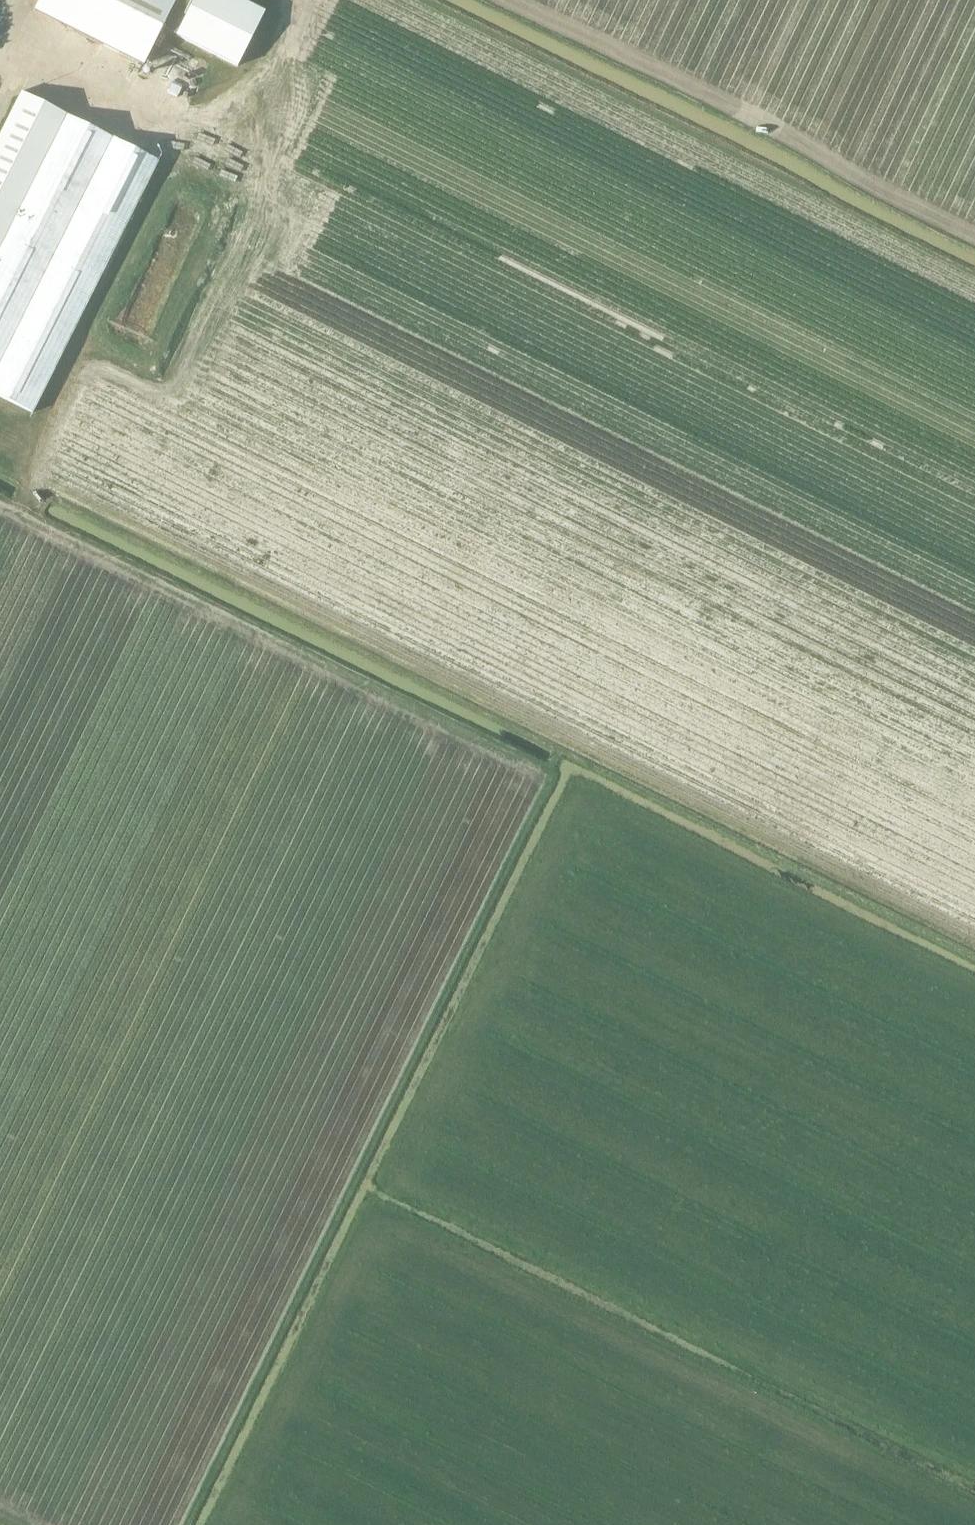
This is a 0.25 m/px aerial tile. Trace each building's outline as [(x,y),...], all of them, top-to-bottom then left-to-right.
[(33,11),(143,66),(161,28),(175,35),(175,36),(236,67),(265,12),(242,0),(39,0),(33,11)] [(32,413),(158,161),(20,92),(0,132),(0,397),(32,413)]
